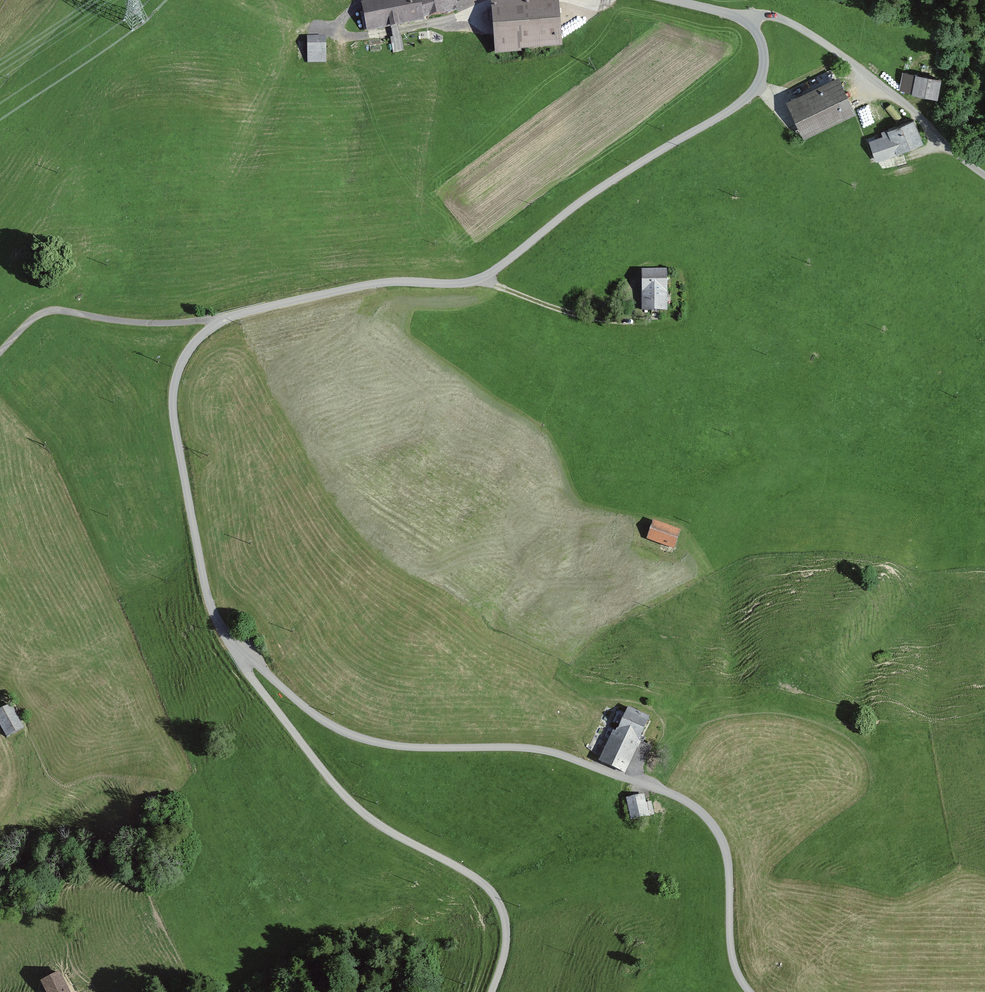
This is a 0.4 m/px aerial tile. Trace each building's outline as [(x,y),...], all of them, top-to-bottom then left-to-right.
[(421,16),(417,0),(393,0),(361,6),(366,30),(388,25),(391,38),(389,38),(392,53),(402,51),(399,36),(398,36),(396,24),(421,19),(421,16)] [(453,0),(417,0),(421,16),(455,9),(453,0)] [(517,44),(558,41),(555,2),(523,4),(523,11),(504,12),(503,6),(492,7),(495,45),(495,50),(517,48),(517,44)] [(306,61),(324,61),(324,37),(306,38),(306,61)] [(912,93),(934,97),(937,79),(915,75),(912,93)] [(803,132),(850,110),(836,80),(789,103),(803,132)] [(888,151),(920,139),(912,120),(887,129),(881,132),(882,136),(888,151)] [(889,154),(888,151),(882,136),(869,141),(875,159),(889,154)] [(642,292),(663,291),(663,272),(642,273),(642,292)] [(642,310),(663,310),(663,291),(642,292),(642,310)] [(646,537),(672,547),(678,532),(652,523),(646,537)] [(22,728),(9,704),(0,709),(0,727),(5,737),(22,728)] [(615,733),(634,741),(646,716),(627,708),(615,733)] [(599,761),(622,772),(635,745),(633,744),(634,741),(615,733),(612,731),(604,749),(600,758),(599,761)] [(652,814),(651,808),(650,802),(643,803),(641,795),(626,799),(630,818),(652,814)] [(653,814),(668,810),(666,804),(651,808),(652,814),(653,814)] [(56,972),(40,980),(46,991),(67,991),(56,972)]
